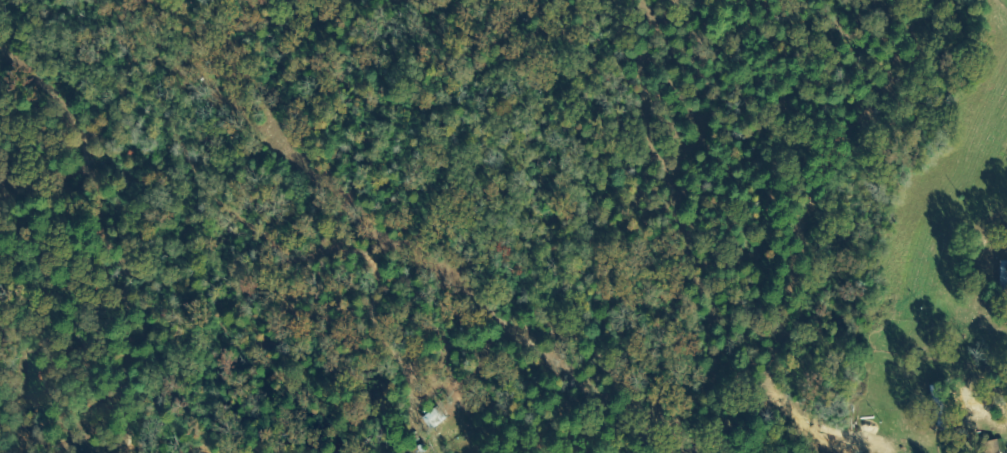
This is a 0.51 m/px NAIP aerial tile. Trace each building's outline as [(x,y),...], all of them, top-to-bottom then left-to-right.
[(1000,440),(983,444),(986,452),(1003,452),(1000,440)]
